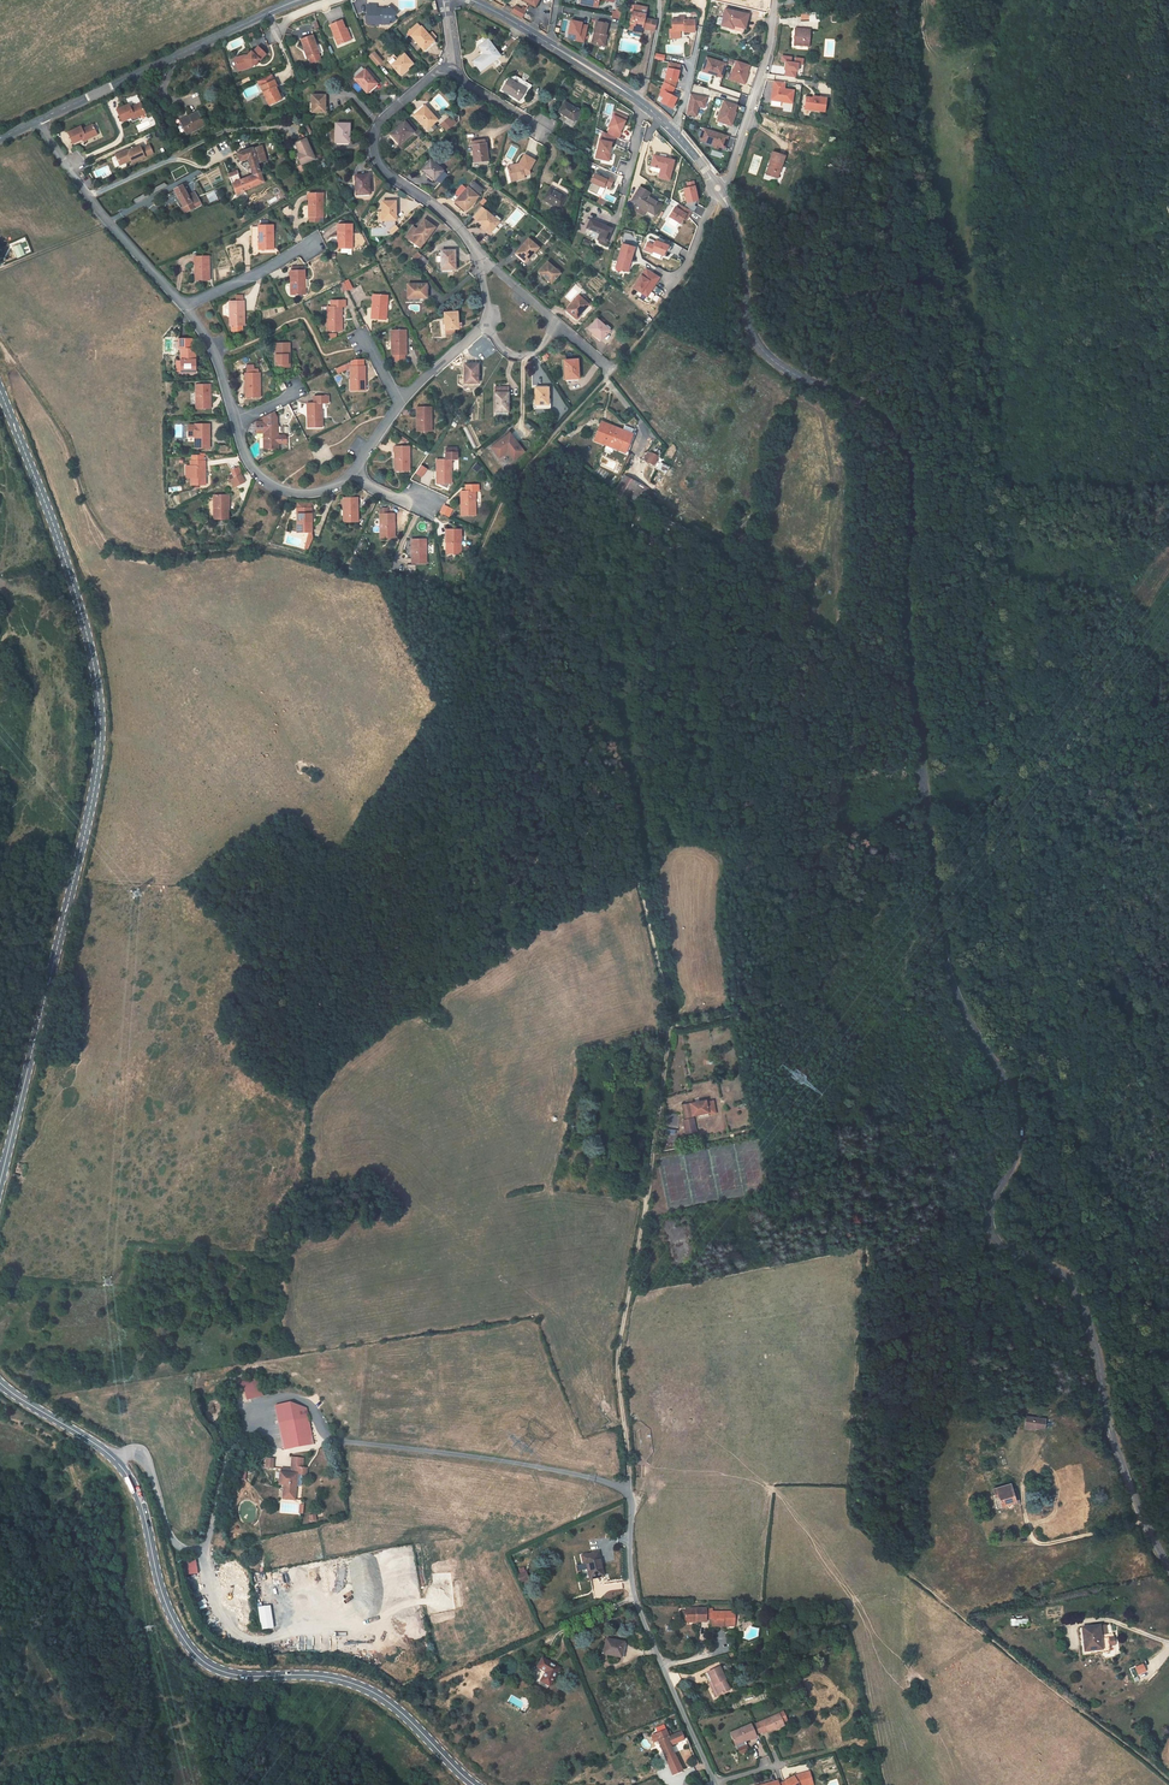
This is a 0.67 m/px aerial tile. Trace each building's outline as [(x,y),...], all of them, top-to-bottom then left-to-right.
[(377,5),(367,5),(367,21),(370,24),(382,24),(390,24),(390,20),(397,14),(389,6),(386,9),(382,9),(382,8),(377,8),(377,5)] [(650,26),(649,29),(654,30),(656,20),(645,18),(647,8),(635,5),(633,11),(632,11),(629,28),(634,29),(642,31),(642,28),(643,24),(650,26)] [(514,8),(511,12),(522,18),(527,9),(523,6),(522,9),(517,7),(515,9),(514,8)] [(611,12),(611,16),(619,18),(621,9),(617,8),(616,13),(611,12)] [(725,9),(722,25),(729,27),(730,25),(734,26),(745,28),(748,15),(725,9)] [(680,30),(684,29),(684,32),(695,32),(694,20),(684,20),(684,17),(678,17),(678,20),(672,20),(672,30),(680,30)] [(576,36),(574,41),(584,43),(589,24),(569,19),(565,33),(576,36)] [(330,25),(338,45),(349,40),(344,29),(345,29),(342,20),(330,25)] [(607,24),(596,21),(594,32),(595,32),(593,43),(604,46),(606,35),(605,34),(607,24)] [(427,45),(428,46),(434,41),(421,27),(418,24),(408,32),(412,35),(411,36),(423,49),(427,45)] [(796,29),(795,45),(808,46),(809,30),(796,29)] [(680,38),(680,30),(672,30),(670,30),(670,38),(680,38)] [(319,54),(312,35),(301,39),(308,58),(309,58),(318,54),(319,54)] [(501,56),(488,40),(479,47),(484,54),(473,61),(481,71),(501,56)] [(427,45),(423,49),(425,52),(435,43),(434,41),(428,46),(427,45)] [(259,59),(260,60),(266,54),(258,47),(252,53),(251,52),(248,55),(246,54),(245,55),(234,58),(238,71),(252,67),(259,59)] [(370,57),(377,66),(382,61),(375,53),(370,57)] [(309,58),(311,63),(320,59),(318,54),(309,58)] [(400,75),(413,64),(404,54),(398,60),(393,55),(387,60),(400,75)] [(722,78),(727,63),(705,56),(700,72),(722,78)] [(744,85),(751,65),(735,60),(728,80),(744,85)] [(674,96),(679,64),(666,61),(660,96),(661,96),(659,105),(673,107),(675,97),(674,96)] [(371,89),(377,84),(365,70),(362,73),(355,79),(366,92),(370,88),(371,89)] [(533,86),(515,76),(510,77),(502,90),(520,101),(527,90),(529,91),(533,86)] [(274,80),(260,87),(264,94),(261,95),(263,99),(266,98),(269,105),(281,99),(276,87),(277,86),(274,80)] [(772,81),(770,101),(792,104),(794,89),(785,88),(785,82),(772,81)] [(698,107),(704,108),(707,97),(691,93),(685,115),(696,117),(698,107)] [(325,95),(312,95),(312,112),(325,112),(325,95)] [(824,113),(826,98),(806,95),(803,110),(824,113)] [(723,100),(715,121),(731,126),(738,105),(723,100)] [(116,109),(121,121),(130,117),(130,116),(138,116),(145,112),(140,102),(130,107),(128,103),(116,109)] [(565,122),(572,126),(581,111),(565,102),(558,112),(568,118),(565,122)] [(427,129),(437,120),(425,107),(421,111),(421,110),(417,113),(415,115),(427,129)] [(602,131),(592,157),(606,162),(615,138),(618,139),(626,116),(613,111),(605,132),(602,131)] [(187,134),(204,125),(197,112),(180,121),(187,134)] [(447,132),(454,126),(456,123),(453,119),(450,122),(448,119),(441,125),(447,132)] [(413,131),(415,129),(408,120),(405,122),(391,134),(400,144),(414,132),(413,131)] [(67,132),(72,143),(82,139),(82,138),(86,139),(97,134),(92,124),(81,129),(80,126),(67,132)] [(349,142),(349,124),(336,124),(336,141),(342,141),(342,142),(349,142)] [(724,150),(728,135),(702,127),(697,141),(724,150)] [(315,159),(306,139),(295,143),(300,154),(297,155),(302,165),(315,159)] [(474,162),(488,161),(487,148),(488,148),(487,139),(472,141),(474,162)] [(115,154),(120,164),(125,161),(130,159),(132,162),(153,152),(149,144),(141,148),(139,145),(132,148),(130,149),(130,150),(126,149),(115,154)] [(652,157),(655,149),(641,144),(638,152),(652,157)] [(262,146),(253,148),(258,163),(267,160),(262,146)] [(253,175),(260,172),(258,163),(253,148),(237,153),(240,161),(248,158),(253,175)] [(767,175),(778,179),(785,156),(772,152),(769,163),(771,163),(767,175)] [(515,176),(516,180),(525,177),(524,175),(530,173),(529,170),(535,160),(524,154),(519,163),(518,165),(516,166),(514,164),(508,166),(511,177),(515,176)] [(675,160),(653,154),(650,166),(661,169),(658,178),(670,182),(675,160)] [(435,181),(444,171),(430,159),(421,169),(435,181)] [(264,182),(260,172),(253,175),(242,179),(237,170),(228,174),(236,194),(264,182)] [(591,184),(588,190),(596,193),(598,187),(601,188),(605,179),(592,173),(588,183),(591,184)] [(362,194),(370,193),(368,175),(355,176),(356,193),(362,193),(362,194)] [(610,189),(613,179),(606,177),(603,187),(610,189)] [(695,180),(686,182),(687,187),(683,188),(687,203),(699,200),(695,180)] [(466,210),(483,191),(473,182),(456,201),(460,204),(460,205),(466,210)] [(553,182),(543,200),(559,209),(570,191),(553,182)] [(174,189),(184,206),(182,207),(184,213),(201,204),(194,192),(188,196),(182,185),(174,189)] [(632,201),(637,204),(647,210),(656,215),(662,204),(648,197),(650,193),(640,188),(632,201)] [(218,198),(215,192),(207,196),(210,202),(218,198)] [(320,218),(324,218),(323,193),(309,193),(309,218),(320,218)] [(396,220),(395,201),(382,202),(382,211),(378,211),(379,220),(383,220),(382,219),(388,219),(388,220),(396,220)] [(644,215),(647,210),(637,204),(634,209),(644,215)] [(692,212),(679,204),(678,204),(675,206),(669,217),(682,225),(684,220),(686,221),(692,212)] [(491,232),(500,222),(499,222),(501,220),(497,216),(495,219),(487,211),(478,221),(483,226),(491,232)] [(405,238),(419,249),(435,228),(424,220),(417,229),(413,226),(405,238)] [(606,243),(612,229),(590,220),(587,228),(600,234),(598,240),(606,243)] [(338,248),(352,248),(352,224),(338,224),(338,248)] [(259,250),(274,249),(273,225),(259,225),(259,227),(251,227),(252,254),(260,253),(259,250)] [(483,226),(481,228),(489,235),(491,232),(483,226)] [(526,262),(538,248),(528,239),(517,252),(521,256),(520,257),(525,261),(526,262)] [(654,244),(647,241),(643,250),(652,254),(653,252),(665,256),(670,245),(655,239),(654,244)] [(29,253),(27,247),(22,249),(20,243),(12,247),(16,258),(29,253)] [(636,247),(622,243),(615,269),(629,272),(636,247)] [(454,251),(441,251),(442,269),(447,269),(455,269),(454,251)] [(427,260),(422,254),(421,256),(416,260),(415,260),(420,266),(427,260)] [(195,281),(210,280),(209,256),(195,257),(195,281)] [(552,284),(561,274),(547,262),(538,272),(552,284)] [(661,277),(646,268),(633,288),(647,297),(661,277)] [(291,295),(306,294),(305,270),(303,270),(292,271),(290,271),(291,295)] [(343,292),(348,290),(344,282),(339,284),(343,292)] [(426,287),(426,284),(408,285),(408,298),(425,298),(425,292),(426,292),(426,287)] [(371,319),(386,320),(388,295),(373,294),(371,319)] [(579,296),(578,296),(567,309),(571,313),(570,313),(576,318),(577,319),(581,316),(580,314),(583,310),(586,307),(588,305),(588,304),(590,302),(581,294),(579,296)] [(342,331),(342,306),(346,307),(345,300),(331,300),(331,307),(327,307),(328,331),(342,331)] [(242,325),(245,325),(244,301),(243,301),(237,301),(230,301),(230,325),(232,326),(232,331),(242,331),(242,325)] [(458,330),(457,311),(444,312),(445,329),(446,335),(455,335),(454,330),(458,330)] [(601,340),(610,330),(597,319),(588,329),(601,340)] [(405,354),(406,354),(406,330),(391,330),(392,355),(393,354),(393,361),(405,361),(405,354)] [(195,348),(190,348),(190,339),(179,339),(179,349),(181,349),(181,361),(181,372),(181,373),(196,373),(195,348)] [(276,367),(290,367),(289,343),(275,343),(276,367)] [(351,390),(365,390),(365,366),(363,366),(363,360),(354,360),(351,362),(336,369),(338,373),(351,368),(351,390)] [(579,378),(577,360),(564,360),(565,378),(571,378),(571,379),(579,378)] [(478,383),(478,364),(464,364),(465,382),(470,382),(470,383),(478,383)] [(246,397),(260,397),(260,373),(258,373),(258,370),(248,370),(248,373),(245,373),(246,397)] [(196,409),(211,408),(210,384),(196,385),(196,409)] [(533,408),(551,407),(551,400),(548,400),(548,387),(535,387),(535,396),(533,396),(533,408)] [(500,414),(500,415),(508,415),(508,397),(508,391),(495,391),(495,397),(495,414),(500,414)] [(308,427),(322,427),(321,403),(328,403),(328,396),(314,397),(314,403),(307,403),(308,427)] [(431,407),(416,407),(417,431),(431,431),(431,407)] [(257,421),(257,433),(264,433),(264,449),(266,449),(267,452),(269,452),(269,449),(278,449),(278,443),(284,443),(284,435),(278,436),(278,425),(277,425),(277,418),(275,412),(257,421)] [(613,431),(615,427),(601,422),(600,426),(613,431)] [(195,448),(210,448),(210,424),(195,424),(195,425),(189,425),(188,436),(195,436),(195,448)] [(613,448),(625,453),(633,434),(615,427),(613,431),(600,426),(597,433),(601,435),(598,442),(607,445),(613,448)] [(498,459),(506,453),(513,461),(525,452),(509,431),(488,446),(498,459)] [(218,454),(229,454),(228,445),(218,445),(218,454)] [(395,471),(410,470),(409,446),(395,446),(395,471)] [(643,461),(655,465),(659,455),(647,451),(643,461)] [(437,483),(451,483),(451,459),(457,459),(457,452),(446,452),(446,459),(437,459),(437,483)] [(191,485),(205,485),(205,460),(204,460),(204,455),(193,455),(193,461),(191,461),(191,466),(186,466),(186,477),(187,478),(191,478),(191,485)] [(659,462),(656,469),(666,473),(669,466),(659,462)] [(617,489),(642,502),(649,488),(625,475),(617,489)] [(461,491),(461,515),(475,515),(475,491),(478,491),(478,485),(466,485),(466,491),(461,491)] [(214,519),(228,519),(228,495),(214,495),(214,519)] [(358,497),(343,498),(344,522),(358,522),(358,497)] [(444,505),(439,512),(449,517),(452,509),(444,505)] [(311,508),(297,508),(298,532),(310,532),(312,532),(311,508)] [(387,509),(380,509),(380,538),(395,538),(394,514),(387,514),(387,509)] [(446,554),(461,554),(461,552),(461,529),(446,529),(447,552),(446,552),(446,554)] [(426,539),(412,539),(412,552),(411,552),(411,563),(427,563),(427,552),(426,552),(426,539)] [(692,1130),(693,1132),(696,1131),(694,1118),(693,1118),(692,1115),(698,1114),(708,1112),(709,1114),(716,1113),(713,1100),(706,1102),(706,1100),(690,1103),(682,1105),(685,1119),(683,1120),(686,1131),(692,1130)] [(244,1386),(247,1399),(263,1395),(259,1378),(243,1382),(243,1384),(240,1385),(241,1387),(244,1386)] [(279,1423),(284,1450),(314,1444),(308,1417),(306,1408),(290,1402),(275,1405),(279,1423)] [(1045,1424),(1043,1423),(1043,1419),(1026,1416),(1025,1426),(1044,1428),(1045,1424)] [(264,1457),(264,1467),(273,1468),(273,1458),(264,1457)] [(282,1469),(282,1472),(297,1474),(306,1475),(307,1468),(303,1468),(304,1458),(293,1458),(292,1470),(282,1469)] [(280,1472),(279,1484),(284,1485),(283,1499),(295,1500),(297,1474),(282,1472),(280,1472)] [(1009,1503),(1015,1501),(1010,1484),(993,1489),(995,1495),(993,1495),(996,1504),(1000,1503),(1001,1505),(1009,1503)] [(598,1552),(582,1556),(584,1564),(586,1563),(590,1579),(603,1576),(598,1552)] [(525,1572),(517,1576),(519,1581),(528,1577),(525,1572)] [(696,1622),(706,1622),(706,1618),(706,1609),(685,1608),(685,1610),(680,1610),(680,1619),(685,1619),(696,1620),(696,1622)] [(734,1624),(734,1612),(712,1612),(712,1618),(712,1626),(723,1626),(724,1624),(734,1624)] [(1105,1625),(1082,1628),(1085,1651),(1083,1652),(1083,1655),(1098,1653),(1110,1652),(1110,1645),(1109,1638),(1101,1639),(1100,1635),(1106,1634),(1105,1625)] [(624,1642),(606,1639),(603,1654),(621,1657),(624,1642)] [(542,1681),(549,1685),(559,1668),(543,1658),(538,1666),(547,1672),(542,1681)] [(1143,1664),(1135,1667),(1138,1675),(1146,1672),(1143,1664)] [(725,1679),(719,1667),(707,1672),(718,1695),(729,1690),(724,1680),(725,1679)] [(716,1697),(718,1695),(707,1672),(705,1673),(716,1697)] [(779,1714),(758,1723),(762,1731),(763,1733),(767,1731),(768,1732),(778,1728),(777,1727),(784,1725),(779,1714)] [(758,1723),(751,1726),(755,1734),(762,1731),(758,1723)] [(751,1726),(751,1724),(730,1733),(736,1748),(747,1744),(745,1741),(756,1737),(755,1734),(751,1726)] [(670,1745),(684,1740),(681,1732),(671,1736),(669,1731),(666,1732),(665,1730),(655,1735),(657,1738),(672,1775),(682,1771),(675,1756),(670,1745)] [(794,1778),(793,1776),(785,1781),(785,1782),(787,1784),(807,1784),(810,1784),(809,1779),(811,1779),(809,1772),(798,1775),(799,1776),(794,1778)]
